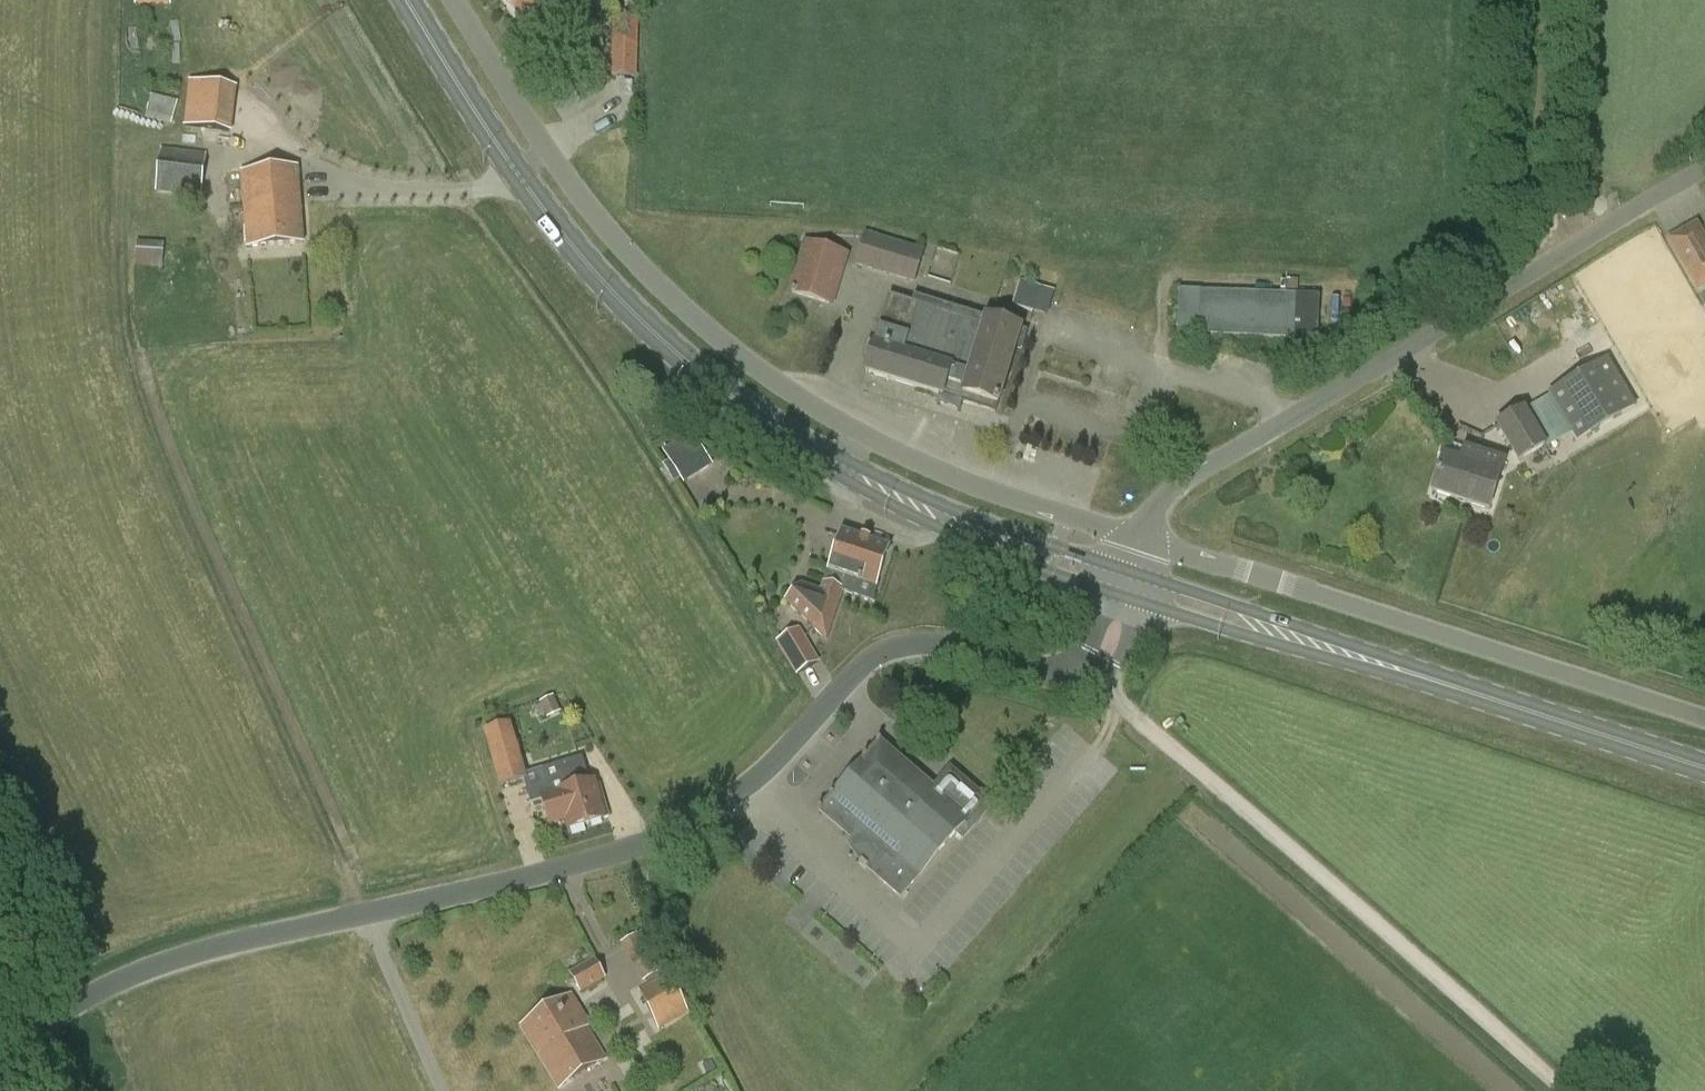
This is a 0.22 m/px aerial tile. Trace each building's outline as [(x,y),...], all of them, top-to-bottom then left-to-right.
[(521,17),(549,0),(511,0),(521,17)] [(612,78),(637,78),(639,20),(614,20),(612,78)] [(187,126),(229,131),(234,87),(192,82),(187,126)] [(139,117),(172,126),(180,94),(170,91),(168,98),(152,94),(151,96),(144,94),(139,117)] [(157,192),(201,197),(206,154),(162,149),(157,192)] [(239,172),(245,248),(305,243),(299,168),(239,172)] [(1687,273),(1698,293),(1704,289),(1704,244),(1696,227),(1670,242),(1687,273)] [(854,267),(915,285),(925,251),(865,232),(854,267)] [(136,267),(162,269),(164,243),(137,241),(136,267)] [(803,241),(787,294),(833,308),(849,256),(803,241)] [(1011,303),(1047,313),(1054,288),(1019,278),(1011,303)] [(1320,296),(1179,291),(1177,334),(1318,339),(1320,296)] [(889,300),(866,375),(995,414),(1020,331),(919,301),(917,308),(889,300)] [(1550,393),(1578,440),(1636,405),(1608,358),(1550,393)] [(1497,426),(1520,466),(1548,450),(1524,410),(1497,426)] [(662,451),(683,485),(714,466),(692,432),(662,451)] [(1465,451),(1461,465),(1444,459),(1433,493),(1488,511),(1499,477),(1503,464),(1488,459),(1465,451)] [(829,572),(830,572),(825,585),(823,584),(821,593),(800,586),(784,603),(806,623),(813,630),(826,642),(839,604),(844,593),(857,597),(862,583),(875,588),(889,550),(842,533),(829,572)] [(817,663),(804,640),(798,629),(778,642),(797,674),(801,671),(816,663),(817,663)] [(554,697),(541,703),(548,718),(561,712),(554,697)] [(485,733),(500,787),(525,780),(509,726),(485,733)] [(954,837),(955,836),(963,842),(975,828),(993,808),(953,773),(936,792),(878,742),(818,811),(850,839),(845,845),(858,864),(899,900),(913,884),(954,837)] [(582,758),(552,767),(561,799),(576,795),(577,800),(581,798),(589,826),(606,821),(599,796),(595,797),(592,786),(590,787),(582,758)] [(561,799),(552,767),(544,769),(548,784),(528,790),(531,803),(542,800),(549,826),(567,821),(569,831),(589,826),(581,798),(577,800),(576,795),(561,799)] [(635,970),(643,983),(670,968),(662,955),(635,970)] [(595,960),(569,975),(580,994),(603,981),(595,960)] [(639,989),(660,1029),(676,1021),(673,1015),(681,1011),(684,1017),(690,1014),(670,974),(639,989)] [(589,1025),(572,997),(522,1026),(559,1087),(605,1058),(586,1027),(589,1025)]
